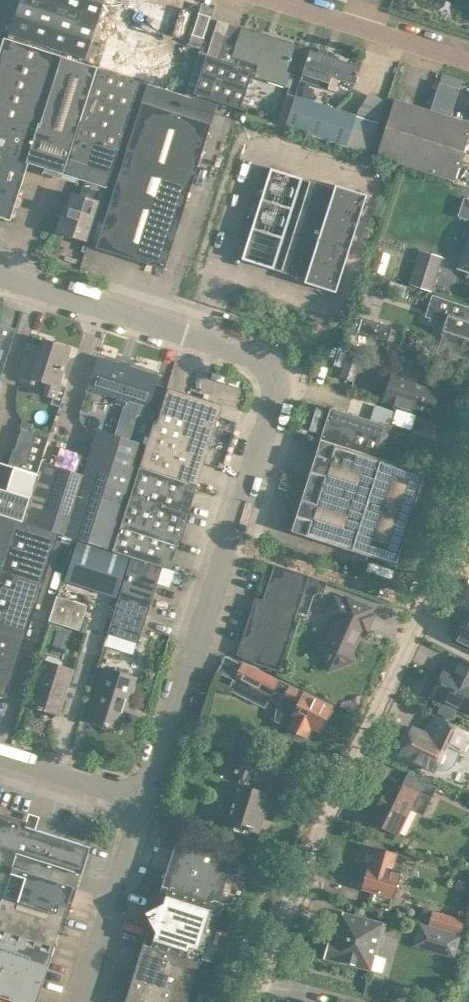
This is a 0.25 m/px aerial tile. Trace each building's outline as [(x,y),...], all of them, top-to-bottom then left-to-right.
[(32,8),(54,15),(59,0),(35,0),(32,8)] [(54,15),(76,22),(82,0),(59,0),(54,15)] [(76,22),(97,29),(106,0),(82,0),(76,22)] [(97,29),(119,35),(130,0),(106,0),(97,29)] [(119,35),(141,42),(154,1),(150,0),(130,0),(119,35)] [(154,1),(141,42),(162,49),(175,8),(154,1)] [(175,8),(162,49),(185,56),(184,59),(195,62),(203,39),(191,35),(198,15),(175,8)] [(217,59),(229,23),(217,19),(193,94),(239,108),(251,70),(229,63),(217,59)] [(0,22),(0,31),(16,36),(20,27),(1,21),(0,22)] [(26,26),(23,38),(31,41),(34,29),(26,26)] [(289,69),(286,68),(293,44),(240,27),(231,56),(229,63),(251,70),(255,71),(254,74),(284,84),(289,69)] [(0,42),(0,216),(8,218),(59,56),(2,37),(0,42)] [(62,38),(58,49),(66,52),(70,40),(62,38)] [(70,40),(66,52),(74,54),(77,43),(70,40)] [(303,67),(294,94),(307,99),(311,86),(307,85),(308,82),(333,90),(337,78),(354,83),(359,65),(308,49),(303,67)] [(105,52),(102,63),(109,66),(113,54),(105,52)] [(113,54),(109,66),(117,68),(120,56),(113,54)] [(106,186),(139,81),(59,56),(27,161),(106,186)] [(147,71),(143,83),(151,85),(155,73),(147,71)] [(437,79),(427,110),(447,116),(456,85),(438,79),(437,79)] [(294,94),(284,125),(346,145),(367,152),(377,121),(356,114),(307,99),(294,94)] [(392,99),(375,154),(453,179),(468,127),(468,123),(447,116),(427,110),(392,99)] [(94,246),(163,268),(210,124),(141,102),(94,246)] [(239,260),(334,291),(366,194),(271,163),(239,260)] [(96,200),(99,201),(101,197),(94,195),(93,199),(72,192),(68,207),(63,205),(56,229),(84,238),(96,200)] [(463,197),(458,213),(468,217),(468,199),(463,197)] [(459,265),(468,268),(468,271),(468,274),(468,236),(459,265)] [(408,282),(429,289),(440,255),(419,248),(408,282)] [(439,349),(468,358),(468,328),(465,327),(468,315),(468,305),(430,292),(423,314),(443,321),(439,332),(444,333),(439,349)] [(349,314),(344,331),(354,334),(360,317),(349,314)] [(361,317),(357,330),(381,339),(386,325),(361,317)] [(14,329),(0,324),(0,374),(14,329)] [(58,406),(65,386),(57,384),(69,347),(41,338),(39,346),(28,343),(17,376),(31,381),(32,377),(46,381),(42,393),(51,396),(49,403),(58,406)] [(359,356),(346,351),(339,371),(352,376),(359,356)] [(146,404),(155,383),(157,375),(98,356),(88,386),(146,404)] [(416,417),(429,421),(437,393),(424,389),(425,387),(414,383),(416,377),(393,370),(384,400),(398,404),(397,406),(417,413),(416,417)] [(129,439),(144,444),(145,445),(153,420),(156,420),(167,387),(155,383),(146,404),(142,416),(136,415),(129,439)] [(153,420),(145,445),(139,466),(196,484),(221,404),(167,387),(156,420),(153,420)] [(330,406),(320,438),(375,455),(385,423),(330,406)] [(16,519),(21,520),(47,437),(20,428),(9,464),(0,462),(0,514),(16,519)] [(35,480),(124,508),(144,444),(129,439),(97,429),(82,474),(41,461),(35,480)] [(397,563),(426,472),(406,466),(390,460),(375,455),(320,438),(291,529),(397,563)] [(390,460),(406,466),(409,454),(394,449),(390,460)] [(132,556),(163,566),(169,568),(196,484),(139,466),(112,550),(132,556)] [(22,521),(111,549),(124,508),(35,480),(22,521)] [(16,520),(16,519),(0,514),(0,570),(16,520)] [(6,696),(58,534),(16,520),(0,570),(0,694),(6,696)] [(127,557),(76,540),(63,578),(115,595),(127,557)] [(132,556),(108,632),(139,642),(163,566),(132,556)] [(250,611),(292,623),(304,586),(309,573),(274,562),(263,598),(255,595),(250,611)] [(309,573),(304,586),(318,591),(322,592),(327,579),(309,573)] [(57,594),(48,620),(80,630),(88,604),(57,594)] [(369,611),(371,606),(345,595),(343,600),(334,595),(326,611),(336,616),(325,639),(318,642),(328,668),(354,658),(351,651),(356,638),(354,637),(358,630),(360,631),(361,627),(366,629),(373,613),(369,611)] [(468,647),(468,610),(467,609),(452,639),(468,647)] [(292,624),(250,611),(237,653),(251,660),(277,669),(292,624)] [(458,657),(452,671),(443,667),(437,678),(435,677),(433,680),(433,681),(431,683),(430,686),(430,687),(430,689),(432,690),(430,694),(442,700),(438,710),(450,717),(455,707),(468,713),(468,710),(468,662),(458,657)] [(31,704),(59,713),(73,669),(45,660),(31,704)] [(289,727),(303,734),(309,723),(320,728),(331,705),(303,691),(242,661),(234,678),(280,701),(273,716),(290,725),(289,727)] [(89,718),(119,728),(136,677),(105,667),(89,718)] [(434,769),(435,767),(438,768),(442,768),(445,767),(449,766),(451,763),(453,760),(459,749),(461,750),(468,733),(468,731),(434,714),(425,732),(411,725),(398,752),(434,769)] [(225,819),(257,829),(269,790),(258,787),(267,758),(239,748),(232,771),(241,774),(239,781),(237,780),(225,819)] [(367,816),(396,831),(410,801),(425,808),(436,785),(406,771),(400,783),(386,776),(367,816)] [(12,865),(16,851),(81,872),(89,846),(25,825),(26,820),(0,811),(0,903),(12,865)] [(200,832),(197,841),(212,846),(215,836),(200,832)] [(161,884),(217,902),(232,856),(175,838),(161,884)] [(361,885),(392,894),(404,855),(374,846),(369,862),(368,861),(361,885)] [(0,903),(0,928),(53,945),(58,930),(62,932),(70,906),(66,905),(73,884),(12,865),(0,903)] [(198,960),(216,906),(217,902),(161,884),(154,905),(146,909),(145,913),(149,920),(142,942),(198,960)] [(323,953),(369,966),(373,952),(376,953),(385,921),(342,908),(338,921),(336,921),(332,935),(329,934),(323,953)] [(429,921),(459,930),(462,920),(432,911),(429,921)] [(439,928),(419,922),(416,932),(436,938),(439,928)] [(20,1001),(35,1001),(53,945),(0,928),(0,996),(20,1001)] [(448,931),(442,952),(451,955),(458,934),(448,931)] [(128,987),(123,1001),(185,1001),(198,960),(142,942),(128,987)] [(381,983),(366,979),(362,992),(377,997),(381,983)]
